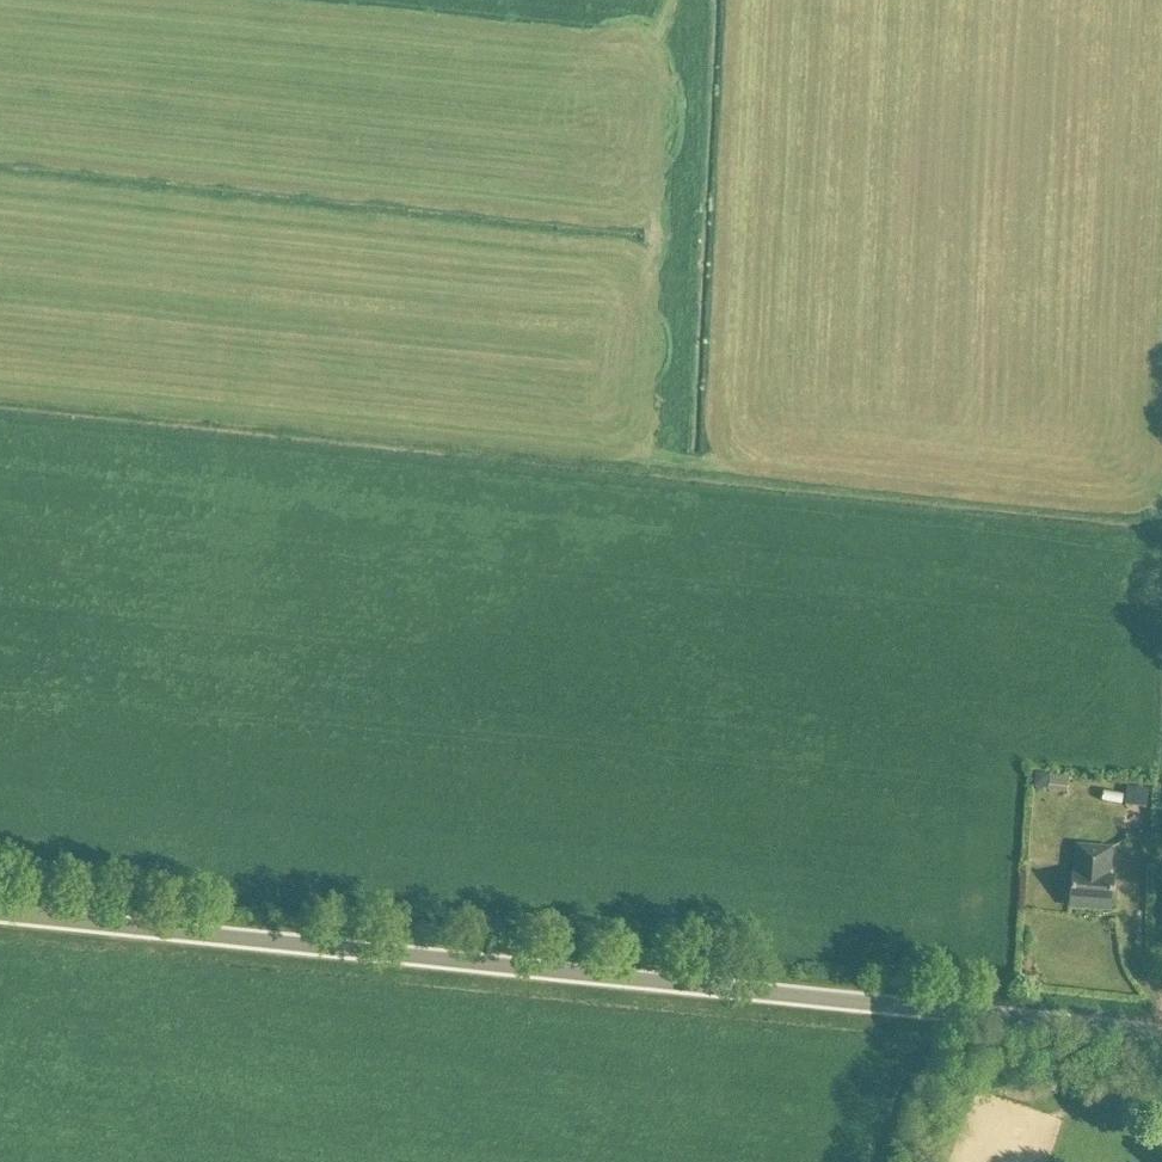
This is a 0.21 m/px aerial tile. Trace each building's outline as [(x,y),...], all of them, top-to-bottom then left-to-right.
[(1039,785),(1073,787),(1074,774),(1039,772),(1039,785)] [(1078,848),(1075,876),(1073,876),(1070,908),(1110,912),(1113,880),(1107,880),(1110,851),(1078,848)]
